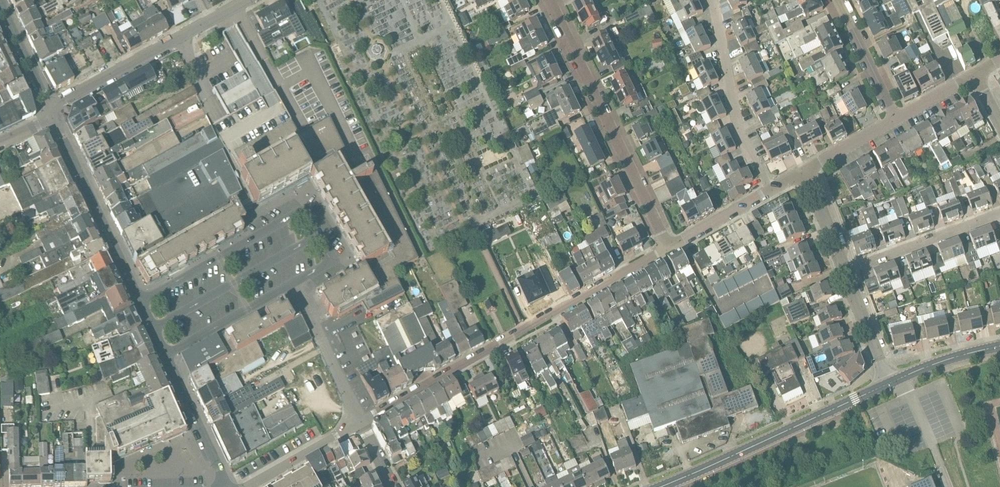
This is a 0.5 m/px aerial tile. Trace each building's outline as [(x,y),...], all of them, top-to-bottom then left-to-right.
[(11,2),(15,10),(34,0),(10,0),(11,2)] [(15,10),(19,20),(46,5),(44,1),(46,0),(34,0),(15,10)] [(41,22),(40,20),(55,12),(57,14),(64,10),(62,6),(68,3),(66,0),(57,0),(47,6),(46,5),(19,20),(24,31),(40,23),(41,22)] [(165,4),(169,12),(182,5),(179,0),(162,0),(165,4)] [(475,1),(478,8),(493,1),(493,0),(478,0),(475,1)] [(504,9),(511,22),(525,16),(523,13),(529,10),(524,0),(523,0),(509,7),(504,9)] [(578,16),(599,6),(596,0),(592,0),(591,1),(590,0),(576,0),(578,5),(574,7),(578,16)] [(699,4),(697,0),(670,0),(676,13),(677,14),(699,4)] [(728,1),(733,11),(747,4),(745,0),(729,0),(728,1)] [(798,2),(763,17),(766,24),(777,19),(786,15),(819,0),(797,0),(798,2)] [(819,0),(786,15),(789,21),(805,15),(806,18),(823,10),(819,0)] [(879,10),(878,9),(891,3),(895,1),(894,0),(870,0),(858,6),(863,17),(879,10)] [(912,13),(906,0),(897,0),(895,1),(891,3),(894,9),(899,6),(905,17),(912,13)] [(948,34),(945,29),(936,9),(932,0),(906,0),(912,13),(913,13),(913,15),(920,12),(934,41),(948,34)] [(936,9),(943,5),(952,1),(954,0),(932,0),(936,9)] [(995,3),(999,0),(979,0),(998,40),(999,44),(999,13),(995,3)] [(307,37),(300,24),(295,15),(290,18),(281,3),(268,11),(279,31),(284,39),(295,33),(297,37),(299,36),(301,40),(307,37)] [(684,29),(695,24),(692,18),(703,13),(699,4),(677,14),(684,29)] [(590,29),(601,23),(598,17),(603,15),(599,6),(578,16),(583,26),(587,24),(590,29)] [(899,6),(894,9),(899,19),(900,19),(905,17),(899,6)] [(653,13),(650,7),(624,19),(627,25),(653,13)] [(735,26),(731,28),(736,38),(752,30),(747,21),(752,19),(748,9),(731,17),(735,26)] [(69,10),(41,25),(40,23),(24,31),(29,40),(52,27),(61,22),(61,23),(73,16),(69,10)] [(144,17),(148,23),(156,37),(168,31),(157,10),(144,17)] [(869,27),(884,20),(889,17),(887,13),(884,13),(881,14),(879,10),(863,17),(869,27)] [(271,36),(279,31),(268,11),(256,17),(264,31),(257,34),(265,48),(275,43),(271,36)] [(79,27),(91,21),(89,17),(88,14),(76,20),(79,27)] [(822,47),(838,39),(831,26),(827,17),(819,21),(817,23),(805,29),(802,23),(783,31),(782,29),(777,19),(766,24),(765,24),(768,31),(769,30),(770,31),(773,40),(776,45),(788,39),(797,58),(804,55),(800,48),(818,40),(822,47)] [(874,38),(889,31),(884,20),(869,27),(874,38)] [(494,28),(495,30),(484,35),(486,39),(497,34),(504,30),(512,27),(509,22),(508,22),(507,21),(505,23),(494,28)] [(514,31),(516,36),(523,32),(527,39),(542,32),(537,21),(514,31)] [(962,21),(952,25),(945,29),(948,34),(965,70),(981,61),(973,46),(968,48),(963,50),(956,36),(967,31),(962,21)] [(61,23),(61,22),(52,27),(29,40),(33,50),(58,37),(57,35),(66,30),(61,23)] [(117,36),(121,34),(121,33),(118,28),(116,23),(111,26),(117,36)] [(134,31),(142,45),(156,37),(148,23),(134,31)] [(670,30),(667,23),(661,26),(664,33),(670,30)] [(692,45),(706,38),(701,27),(697,29),(695,24),(684,29),(692,45)] [(743,47),(746,53),(759,46),(755,37),(768,31),(765,24),(752,30),(736,38),(741,48),(743,47)] [(920,30),(917,24),(912,27),(915,33),(920,30)] [(132,27),(121,33),(121,34),(130,51),(142,45),(134,31),(132,27)] [(504,30),(497,34),(486,39),(489,46),(508,37),(504,30)] [(33,50),(44,71),(63,61),(94,45),(103,40),(100,35),(91,39),(90,37),(76,44),(69,31),(58,37),(33,50)] [(593,46),(598,56),(619,46),(612,31),(595,40),(597,44),(593,46)] [(525,61),(527,59),(525,55),(548,44),(542,32),(527,39),(520,43),(523,50),(520,54),(507,61),(510,68),(525,61)] [(918,59),(922,56),(915,45),(902,52),(893,35),(882,41),(884,45),(878,48),(885,61),(895,56),(902,67),(902,68),(905,67),(904,66),(912,62),(912,63),(913,62),(918,59)] [(689,58),(689,59),(691,63),(692,64),(703,58),(700,53),(711,47),(706,38),(692,45),(696,54),(689,58)] [(816,65),(815,64),(834,54),(843,50),(838,39),(822,47),(819,48),(822,53),(799,64),(804,72),(816,65)] [(105,65),(94,45),(63,61),(44,71),(55,92),(105,65)] [(17,70),(6,46),(0,49),(0,78),(17,70)] [(614,73),(627,66),(624,61),(620,63),(617,57),(622,54),(618,46),(619,46),(598,56),(602,66),(607,64),(609,69),(611,67),(614,73)] [(744,73),(759,66),(754,55),(762,52),(759,46),(746,53),(749,58),(739,63),(744,73)] [(924,55),(922,56),(918,59),(934,88),(945,82),(940,73),(930,55),(933,54),(931,51),(924,55)] [(813,82),(843,66),(838,55),(822,64),(824,68),(810,76),(813,82)] [(536,77),(542,74),(557,67),(551,56),(545,59),(544,57),(530,63),(536,77)] [(703,58),(692,64),(693,66),(699,79),(714,72),(709,62),(705,63),(703,58)] [(688,65),(685,59),(677,63),(680,69),(687,65),(688,65)] [(918,74),(913,77),(923,94),(934,88),(918,59),(913,62),(912,63),(918,74)] [(527,67),(525,61),(510,68),(513,74),(527,67)] [(283,190),(310,175),(318,170),(298,135),(274,93),(258,64),(213,89),(230,118),(212,128),(234,166),(239,163),(245,174),(241,177),(256,203),(257,205),(256,205),(283,190)] [(754,88),(767,81),(766,81),(771,78),(769,73),(764,75),(759,66),(744,73),(748,83),(751,82),(754,88)] [(830,81),(832,84),(848,76),(843,66),(813,82),(816,88),(830,81)] [(543,89),(543,90),(557,83),(556,81),(562,78),(557,67),(542,74),(546,82),(541,84),(542,85),(537,87),(538,89),(538,91),(543,89)] [(902,68),(902,67),(893,72),(897,79),(894,80),(904,102),(918,95),(905,67),(902,68)] [(130,104),(158,89),(152,77),(147,69),(109,90),(88,101),(93,110),(88,113),(94,124),(105,118),(113,114),(113,113),(130,104)] [(0,78),(0,87),(1,86),(4,91),(23,82),(17,70),(0,78)] [(486,78),(492,75),(490,70),(483,73),(486,78)] [(158,89),(168,84),(161,72),(152,77),(158,89)] [(699,98),(710,93),(708,87),(719,82),(714,72),(699,79),(699,80),(704,89),(699,91),(696,92),(699,98)] [(612,86),(617,96),(637,86),(634,78),(629,80),(626,74),(614,79),(616,84),(612,86)] [(798,89),(805,85),(801,79),(794,82),(798,89)] [(751,108),(766,100),(761,90),(769,86),(767,81),(754,88),(756,93),(746,97),(751,108)] [(29,94),(23,82),(4,91),(0,93),(0,97),(4,106),(29,94)] [(842,91),(839,85),(826,92),(829,98),(842,91)] [(628,108),(640,103),(637,96),(641,94),(637,86),(617,96),(622,106),(626,104),(628,108)] [(193,88),(156,108),(160,116),(197,96),(193,88)] [(560,107),(575,100),(569,88),(546,99),(549,104),(557,101),(560,107)] [(529,103),(541,97),(538,91),(538,89),(525,95),(529,103)] [(866,109),(857,92),(842,100),(851,117),(866,109)] [(706,114),(722,107),(717,96),(713,98),(710,93),(699,98),(701,102),(697,104),(696,108),(698,112),(702,113),(705,111),(706,114)] [(0,109),(0,132),(35,116),(30,96),(29,94),(4,106),(4,107),(0,109)] [(541,97),(529,103),(522,106),(525,112),(544,103),(541,97)] [(555,117),(558,123),(580,112),(575,100),(560,107),(563,113),(555,117)] [(761,122),(774,116),(766,100),(751,108),(756,118),(758,116),(761,122)] [(970,121),(974,127),(983,123),(970,100),(966,102),(970,110),(968,112),(972,120),(970,121)] [(74,135),(83,130),(94,124),(88,113),(93,110),(88,101),(73,110),(68,124),(74,135)] [(969,130),(974,127),(970,121),(972,120),(968,112),(970,110),(966,102),(955,108),(966,127),(967,127),(969,130)] [(81,150),(130,123),(127,117),(135,113),(130,104),(113,113),(113,114),(105,118),(107,124),(93,131),(92,129),(75,137),(81,150)] [(639,142),(657,133),(654,127),(656,127),(657,126),(657,125),(658,124),(658,123),(658,122),(657,120),(656,119),(659,118),(659,117),(661,116),(663,111),(662,110),(664,109),(663,106),(656,110),(645,115),(643,116),(646,123),(633,130),(639,142)] [(709,132),(720,126),(717,121),(726,116),(722,107),(706,114),(707,114),(701,116),(709,132)] [(957,133),(966,127),(955,108),(946,114),(957,133)] [(643,116),(645,115),(642,109),(632,114),(635,120),(643,116)] [(820,112),(824,119),(824,120),(827,128),(825,129),(827,134),(833,145),(847,137),(842,129),(839,122),(839,121),(837,116),(831,119),(826,109),(820,112)] [(138,118),(130,123),(81,150),(88,165),(153,128),(149,121),(153,119),(149,112),(138,118)] [(948,138),(957,133),(946,114),(936,119),(948,138)] [(776,120),(774,116),(761,122),(763,127),(776,121),(776,120)] [(337,314),(338,317),(338,318),(361,305),(367,314),(404,295),(393,272),(418,260),(375,173),(371,175),(369,172),(365,175),(363,173),(357,176),(329,118),(298,135),(318,170),(310,175),(321,193),(321,194),(321,195),(322,194),(363,268),(317,294),(323,305),(326,304),(330,310),(327,311),(327,312),(328,312),(332,317),(337,314)] [(938,144),(948,138),(936,119),(927,124),(938,144)] [(806,128),(805,128),(812,144),(823,139),(822,136),(827,134),(825,129),(827,128),(824,120),(806,128)] [(94,177),(110,168),(120,163),(120,162),(118,158),(126,154),(126,155),(135,150),(135,151),(172,131),(167,121),(153,128),(88,165),(94,177)] [(801,145),(803,148),(812,144),(805,128),(806,128),(803,123),(793,127),(792,125),(785,128),(795,147),(801,145)] [(949,162),(938,144),(927,124),(913,132),(924,150),(926,153),(933,149),(941,165),(935,168),(938,175),(952,168),(949,162)] [(536,140),(551,133),(547,125),(533,132),(534,134),(536,140)] [(716,147),(731,139),(726,130),(722,131),(720,126),(709,132),(716,147)] [(148,177),(149,179),(146,181),(151,192),(136,200),(141,210),(140,210),(145,221),(149,219),(162,243),(140,255),(143,259),(135,264),(146,283),(146,284),(147,285),(242,230),(238,223),(244,220),(239,212),(256,203),(241,177),(245,174),(239,163),(234,166),(212,128),(180,146),(173,133),(149,147),(153,155),(139,163),(141,167),(141,168),(142,167),(147,177),(148,177)] [(583,151),(596,145),(588,128),(575,135),(583,151)] [(772,138),(782,158),(792,154),(790,150),(795,147),(785,128),(781,130),(782,134),(772,138)] [(907,160),(924,150),(913,132),(892,144),(901,161),(906,158),(907,160)] [(39,160),(56,152),(47,133),(6,152),(15,170),(39,159),(39,160)] [(694,139),(691,133),(685,136),(688,142),(694,139)] [(772,163),(782,158),(772,138),(762,143),(765,148),(764,148),(772,163)] [(719,165),(730,160),(727,154),(736,150),(731,139),(716,147),(712,149),(719,165)] [(954,146),(958,153),(966,148),(961,139),(951,144),(953,147),(954,146)] [(662,171),(674,165),(669,154),(663,157),(656,142),(642,149),(649,163),(657,159),(662,171)] [(900,161),(901,161),(892,144),(882,150),(892,166),(895,164),(903,178),(909,175),(900,161)] [(583,151),(591,168),(604,162),(596,145),(583,151)] [(141,167),(139,163),(153,155),(149,147),(120,163),(110,168),(94,177),(99,190),(116,181),(134,172),(134,171),(141,167)] [(889,168),(892,166),(882,150),(873,155),(890,185),(897,181),(895,177),(894,178),(889,168)] [(29,168),(32,174),(60,160),(56,152),(39,160),(41,162),(29,168)] [(891,196),(896,194),(890,185),(873,155),(866,160),(865,160),(863,161),(863,162),(856,165),(871,192),(877,188),(874,182),(880,179),(891,196)] [(949,162),(952,168),(963,163),(960,157),(949,162)] [(990,157),(979,163),(982,167),(993,161),(990,157)] [(30,208),(74,188),(60,160),(32,174),(10,184),(22,211),(30,208)] [(730,179),(741,173),(736,163),(732,165),(730,160),(719,165),(720,167),(715,169),(721,183),(730,179)] [(973,165),(980,179),(985,176),(978,162),(973,165)] [(532,176),(539,173),(535,164),(528,167),(532,176)] [(659,172),(663,179),(677,172),(674,165),(662,171),(659,172)] [(862,197),(865,201),(874,196),(871,192),(856,165),(840,175),(855,201),(862,197)] [(134,172),(116,181),(99,190),(105,202),(122,194),(121,194),(130,189),(129,186),(147,177),(142,167),(141,168),(141,167),(134,171),(134,172)] [(735,189),(728,193),(732,201),(743,196),(739,188),(753,181),(747,170),(741,173),(730,179),(735,189)] [(666,185),(680,178),(677,172),(663,179),(666,185)] [(963,180),(960,172),(953,174),(956,182),(963,180)] [(666,185),(669,191),(683,185),(680,178),(666,185)] [(957,198),(962,196),(959,188),(958,187),(955,178),(949,180),(955,199),(957,198)] [(608,212),(625,204),(622,197),(625,196),(618,179),(601,188),(605,197),(602,199),(608,212)] [(146,181),(130,189),(121,194),(122,194),(105,202),(111,213),(136,200),(151,192),(146,181)] [(687,191),(701,220),(714,213),(713,212),(710,205),(706,197),(704,198),(703,195),(697,198),(689,182),(683,184),(687,191)] [(683,185),(669,191),(672,199),(677,196),(687,191),(683,184),(683,185)] [(929,195),(932,206),(938,204),(932,187),(926,189),(929,195)] [(47,212),(78,198),(74,188),(30,208),(31,210),(24,213),(22,217),(24,221),(25,221),(25,222),(47,212)] [(976,191),(983,210),(988,208),(988,207),(993,206),(986,188),(985,188),(977,191),(976,191)] [(687,191),(677,196),(680,203),(684,200),(686,205),(687,205),(688,207),(681,211),(689,227),(701,220),(687,191)] [(978,212),(983,210),(976,191),(966,195),(973,213),(977,211),(978,212)] [(878,197),(875,198),(877,203),(884,199),(882,194),(878,197)] [(567,202),(564,195),(547,203),(551,210),(567,202)] [(48,216),(51,222),(68,214),(83,207),(78,198),(47,212),(25,222),(27,226),(48,216)] [(897,200),(903,216),(909,214),(903,198),(897,200)] [(947,202),(953,221),(959,219),(959,218),(964,216),(957,199),(947,202)] [(111,213),(115,223),(140,210),(141,210),(136,200),(111,213)] [(898,218),(903,216),(897,200),(892,202),(898,218)] [(710,205),(713,212),(719,209),(715,202),(710,205)] [(949,223),(953,221),(947,202),(937,206),(944,224),(948,222),(949,223)] [(558,207),(560,211),(561,213),(561,214),(561,215),(567,212),(563,204),(558,207)] [(603,214),(606,220),(628,210),(625,204),(608,212),(603,214)] [(776,223),(796,215),(795,215),(791,205),(773,212),(776,223)] [(61,230),(87,217),(83,207),(68,214),(51,222),(45,225),(47,229),(36,234),(39,240),(40,239),(61,230)] [(548,213),(550,217),(560,211),(558,207),(548,213)] [(867,209),(874,227),(880,225),(873,207),(867,209)] [(528,216),(538,240),(555,232),(545,209),(528,216)] [(850,215),(848,209),(842,211),(845,217),(850,215)] [(869,229),(874,227),(867,209),(862,211),(869,229)] [(918,213),(925,231),(930,229),(935,227),(928,209),(918,213)] [(140,210),(115,223),(121,235),(145,221),(140,210)] [(757,210),(752,213),(755,218),(760,215),(757,210)] [(560,211),(550,217),(551,219),(552,218),(553,220),(561,215),(561,214),(561,213),(560,211)] [(619,214),(617,215),(620,220),(628,216),(626,211),(619,214)] [(919,233),(925,231),(918,213),(908,216),(915,235),(919,233)] [(781,232),(800,225),(796,215),(776,223),(777,223),(778,223),(781,232)] [(71,243),(95,231),(87,217),(61,230),(40,239),(47,254),(71,243)] [(133,259),(140,255),(162,243),(149,219),(145,221),(121,235),(133,259)] [(889,224),(896,242),(901,240),(905,238),(899,220),(889,224)] [(759,236),(764,233),(758,222),(752,225),(759,236)] [(782,233),(783,232),(786,242),(805,235),(801,224),(800,225),(781,232),(782,233)] [(890,244),(896,242),(889,224),(879,227),(886,245),(890,244)] [(489,225),(482,229),(485,235),(492,231),(489,225)] [(485,235),(490,244),(511,234),(507,225),(485,235)] [(753,239),(759,236),(752,225),(747,227),(753,239)] [(586,243),(589,248),(595,262),(603,276),(615,269),(601,241),(610,237),(604,226),(596,230),(597,232),(585,238),(587,242),(586,243)] [(626,235),(633,250),(643,246),(641,241),(646,239),(641,228),(626,235)] [(755,243),(753,239),(753,240),(747,228),(736,234),(744,249),(748,255),(752,262),(756,259),(753,254),(757,252),(753,244),(755,243)] [(998,231),(993,233),(991,228),(980,232),(986,249),(987,249),(990,257),(999,253),(999,235),(998,231)] [(46,269),(66,260),(101,244),(95,231),(71,243),(47,254),(42,256),(40,257),(46,269)] [(860,235),(867,253),(872,251),(876,249),(870,231),(860,235)] [(977,252),(986,249),(980,232),(970,235),(973,244),(967,246),(973,263),(980,261),(977,252)] [(558,233),(553,236),(548,238),(543,240),(547,250),(552,247),(557,245),(562,243),(558,233)] [(733,255),(744,249),(736,234),(725,240),(733,255)] [(623,255),(633,250),(626,235),(616,240),(623,255)] [(861,255),(867,253),(860,235),(850,239),(857,256),(861,255)] [(733,255),(725,240),(715,246),(723,261),(724,261),(726,266),(736,260),(733,255)] [(973,263),(967,246),(962,248),(959,240),(948,244),(954,261),(966,257),(968,265),(973,263)] [(106,255),(101,244),(66,260),(46,269),(0,291),(0,303),(69,271),(69,272),(84,265),(106,255)] [(945,267),(945,265),(954,261),(948,244),(938,247),(940,254),(934,256),(939,269),(940,269),(945,267)] [(792,262),(810,255),(807,245),(788,252),(792,262)] [(713,267),(723,261),(715,246),(704,252),(713,267)] [(761,257),(774,252),(771,247),(759,251),(761,257)] [(579,253),(594,282),(603,276),(595,262),(589,248),(580,252),(579,253)] [(22,265),(40,257),(42,256),(39,249),(19,258),(22,265)] [(781,250),(774,252),(761,257),(763,263),(783,255),(781,250)] [(934,269),(936,276),(941,274),(940,269),(939,269),(934,256),(929,258),(927,251),(916,255),(922,273),(934,269)] [(701,273),(713,267),(704,252),(693,259),(701,273)] [(584,287),(594,282),(579,253),(577,254),(573,256),(580,270),(576,272),(584,287)] [(689,283),(696,280),(681,253),(668,260),(681,284),(680,284),(689,299),(696,295),(689,283)] [(61,296),(114,271),(106,255),(84,265),(69,272),(73,281),(57,288),(61,296)] [(797,272),(815,265),(811,255),(810,255),(792,262),(792,263),(793,262),(797,272)] [(915,283),(913,276),(922,273),(916,255),(906,259),(908,266),(902,268),(909,286),(909,285),(915,283)] [(520,283),(530,304),(549,296),(542,281),(550,277),(542,261),(534,266),(538,274),(520,283)] [(669,280),(672,278),(663,263),(654,268),(663,283),(675,306),(689,299),(680,284),(673,288),(669,280)] [(757,266),(763,277),(768,274),(762,263),(757,266)] [(905,291),(911,289),(909,285),(909,286),(902,268),(897,270),(894,263),(884,267),(890,285),(901,281),(905,291)] [(798,272),(801,282),(820,275),(816,264),(815,265),(797,272),(798,272)] [(758,279),(763,277),(757,266),(752,268),(758,279)] [(880,288),(890,285),(884,267),(874,271),(876,277),(864,282),(869,296),(881,291),(880,288)] [(657,287),(663,283),(654,268),(645,273),(653,289),(665,311),(671,308),(660,287),(657,288),(657,287)] [(753,282),(758,279),(752,268),(748,270),(753,282)] [(569,270),(559,276),(565,286),(570,295),(580,289),(569,270)] [(748,284),(753,282),(748,270),(743,273),(748,284)] [(101,299),(122,289),(114,271),(61,296),(56,298),(64,317),(101,299)] [(647,293),(653,289),(645,273),(633,280),(641,296),(647,307),(656,303),(652,297),(650,298),(647,293)] [(743,287),(748,284),(743,273),(738,275),(743,287)] [(712,285),(720,280),(716,274),(708,279),(712,285)] [(739,289),(743,287),(738,275),(733,278),(739,289)] [(734,292),(739,289),(733,278),(728,280),(734,292)] [(785,285),(782,278),(775,281),(778,287),(785,285)] [(646,308),(647,307),(641,296),(633,280),(622,286),(631,302),(636,299),(641,309),(645,307),(646,308)] [(729,294),(734,292),(728,280),(723,283),(729,294)] [(453,316),(454,316),(458,313),(457,311),(467,305),(455,281),(447,285),(442,287),(440,288),(446,300),(445,301),(453,316)] [(724,296),(729,294),(723,283),(718,285),(724,296)] [(775,290),(777,296),(790,289),(787,284),(775,290)] [(806,292),(811,306),(832,298),(827,284),(806,292)] [(719,299),(724,296),(718,285),(713,288),(719,299)] [(631,302),(622,286),(608,294),(617,309),(623,321),(624,324),(624,323),(627,329),(635,325),(635,324),(641,321),(631,302)] [(64,317),(68,326),(69,326),(77,323),(103,311),(108,322),(113,320),(131,311),(129,307),(131,306),(122,289),(101,299),(64,317)] [(777,296),(780,302),(793,295),(790,289),(777,296)] [(780,302),(777,296),(775,290),(769,293),(775,304),(780,302)] [(770,307),(775,304),(769,293),(764,295),(770,307)] [(613,329),(624,324),(623,321),(617,309),(608,294),(596,301),(605,316),(611,327),(613,329)] [(765,309),(770,307),(764,295),(759,298),(765,309)] [(760,312),(765,309),(759,298),(754,300),(760,312)] [(487,312),(488,312),(495,309),(494,308),(490,300),(484,303),(488,311),(487,312)] [(755,314),(760,312),(754,300),(750,303),(755,314)] [(783,308),(790,326),(810,318),(804,300),(783,308)] [(446,343),(454,361),(470,352),(457,325),(453,316),(445,301),(438,304),(446,322),(444,322),(452,340),(446,343)] [(612,337),(608,329),(611,327),(605,316),(596,301),(587,307),(601,333),(602,333),(606,341),(612,337)] [(241,350),(283,326),(301,317),(295,306),(294,306),(294,307),(288,310),(284,304),(284,303),(235,331),(238,336),(234,338),(241,350)] [(750,317),(755,314),(750,303),(745,305),(750,317)] [(388,348),(406,387),(411,384),(410,383),(412,382),(411,382),(416,376),(417,376),(417,375),(424,371),(425,371),(432,370),(434,370),(435,371),(440,369),(412,311),(409,304),(376,322),(380,331),(388,347),(388,348)] [(440,369),(454,361),(446,343),(439,346),(425,317),(433,314),(428,304),(412,311),(440,369)] [(745,319),(750,317),(745,305),(740,308),(745,319)] [(718,314),(713,306),(704,310),(705,311),(697,315),(699,321),(718,314)] [(594,337),(601,333),(587,307),(573,314),(581,330),(582,329),(593,349),(599,346),(594,337)] [(999,327),(999,307),(991,309),(992,310),(989,310),(986,311),(985,311),(988,326),(994,325),(995,328),(999,327)] [(740,322),(745,319),(740,308),(735,310),(740,322)] [(821,327),(819,327),(821,333),(835,328),(833,323),(842,319),(840,314),(838,315),(836,308),(817,315),(821,327)] [(886,319),(899,315),(897,308),(884,313),(886,319)] [(119,337),(120,337),(120,338),(129,334),(129,335),(142,330),(133,310),(131,311),(113,320),(108,322),(91,331),(93,336),(103,331),(105,336),(116,331),(119,337)] [(735,324),(740,322),(735,310),(730,313),(735,324)] [(983,327),(988,326),(985,311),(980,312),(968,314),(972,333),(983,330),(983,327)] [(730,326),(735,324),(730,313),(725,315),(730,326)] [(578,331),(581,330),(573,314),(563,320),(575,342),(582,339),(578,331)] [(927,339),(928,342),(938,340),(934,321),(935,321),(934,314),(917,318),(917,319),(917,320),(921,341),(927,339)] [(961,335),(972,333),(968,314),(958,316),(958,317),(951,318),(955,334),(961,332),(961,335)] [(725,329),(730,326),(725,315),(720,318),(725,329)] [(301,317),(283,326),(291,342),(309,333),(301,317)] [(681,317),(673,321),(675,326),(683,322),(681,317)] [(935,321),(934,321),(938,340),(950,337),(949,335),(955,334),(951,318),(947,319),(946,319),(935,321)] [(631,365),(642,395),(649,416),(654,432),(675,425),(682,444),(683,444),(714,433),(730,427),(728,419),(759,408),(758,408),(759,408),(751,387),(728,395),(708,337),(715,335),(709,319),(683,329),(689,345),(631,365)] [(916,342),(921,341),(917,320),(901,323),(902,329),(901,329),(905,347),(917,345),(916,342)] [(457,325),(470,352),(483,344),(478,333),(475,327),(469,330),(467,331),(463,322),(457,325)] [(654,340),(659,352),(667,349),(664,341),(680,336),(677,327),(654,340)] [(830,343),(832,348),(845,343),(842,336),(844,335),(842,330),(840,331),(838,327),(835,328),(821,333),(820,334),(824,345),(830,343)] [(895,349),(905,347),(901,329),(891,332),(895,349)] [(59,330),(58,331),(42,337),(24,346),(29,355),(46,347),(63,340),(59,330)] [(131,369),(136,367),(155,359),(147,340),(142,330),(129,335),(129,334),(120,338),(120,337),(119,337),(102,342),(98,343),(101,353),(97,354),(101,364),(99,365),(104,380),(111,377),(127,370),(131,368),(131,369)] [(189,379),(241,350),(234,338),(238,336),(235,331),(197,352),(198,353),(188,358),(196,372),(188,377),(189,379)] [(553,334),(549,337),(562,361),(563,362),(569,358),(566,354),(571,351),(564,339),(559,331),(557,332),(556,331),(553,332),(553,334)] [(294,349),(312,340),(309,333),(291,342),(294,349)] [(540,341),(557,372),(564,368),(561,362),(562,361),(549,337),(540,341)] [(628,354),(639,348),(635,342),(632,337),(622,343),(628,354)] [(635,342),(639,348),(645,345),(641,339),(635,342)] [(805,358),(801,349),(797,340),(780,348),(781,351),(758,362),(765,376),(771,373),(782,397),(785,404),(803,395),(800,389),(801,388),(790,365),(805,358)] [(533,346),(550,378),(556,375),(557,377),(559,376),(557,372),(540,341),(533,346)] [(241,350),(189,379),(197,395),(235,374),(234,373),(264,357),(256,342),(241,350)] [(837,360),(838,364),(848,360),(850,364),(854,361),(851,354),(853,354),(852,351),(854,350),(852,346),(850,346),(849,342),(845,343),(832,348),(830,349),(834,361),(837,360)] [(574,348),(581,362),(584,361),(587,359),(579,345),(574,348)] [(551,391),(556,388),(550,378),(533,346),(530,347),(523,352),(537,378),(542,375),(551,391)] [(378,369),(387,387),(391,396),(406,387),(388,348),(372,355),(374,359),(378,369)] [(523,383),(530,380),(517,354),(505,360),(514,379),(518,386),(523,383)] [(840,373),(839,374),(850,386),(864,374),(865,370),(860,356),(859,356),(850,364),(848,360),(838,364),(840,373)] [(144,385),(164,377),(155,359),(136,367),(144,385)] [(378,369),(374,359),(356,369),(365,386),(375,405),(388,398),(378,378),(372,382),(367,375),(378,369)] [(837,371),(833,367),(823,371),(825,376),(835,372),(837,371)] [(50,394),(47,370),(35,372),(38,395),(50,394)] [(127,370),(111,377),(113,383),(130,376),(127,370)] [(197,395),(204,411),(243,389),(235,374),(197,395)] [(487,397),(498,392),(490,376),(484,379),(483,375),(478,378),(487,397)] [(9,381),(8,376),(0,379),(0,381),(1,385),(9,381)] [(124,394),(130,408),(171,391),(164,377),(144,385),(133,390),(124,394)] [(475,405),(469,394),(465,385),(457,389),(451,378),(437,387),(446,403),(447,404),(451,413),(456,411),(455,408),(465,403),(468,408),(475,405)] [(475,402),(487,397),(478,378),(472,380),(474,384),(468,387),(475,402)] [(243,389),(204,411),(212,427),(253,405),(285,388),(280,379),(253,393),(250,386),(243,389)] [(9,381),(1,385),(1,408),(13,408),(13,380),(9,381)] [(23,391),(22,380),(14,381),(14,392),(23,391)] [(451,413),(447,404),(446,403),(437,387),(436,387),(437,387),(427,393),(437,410),(440,418),(441,421),(452,416),(451,413)] [(97,483),(110,483),(110,463),(162,441),(162,442),(186,432),(170,393),(171,393),(171,391),(130,408),(124,394),(104,402),(95,406),(100,417),(96,419),(97,456),(87,456),(88,458),(84,458),(85,486),(87,486),(87,483),(97,483)] [(590,391),(579,396),(589,415),(593,414),(600,410),(599,409),(590,391)] [(442,422),(441,421),(440,418),(437,410),(427,393),(415,400),(425,417),(424,417),(428,426),(435,423),(434,421),(436,420),(438,424),(442,422)] [(629,423),(649,416),(642,395),(621,402),(629,423)] [(425,427),(426,429),(429,428),(428,426),(424,417),(425,417),(415,400),(404,406),(418,431),(425,427)] [(253,405),(212,427),(230,465),(302,425),(291,405),(280,411),(261,421),(253,405)] [(393,413),(406,437),(411,435),(418,431),(404,406),(393,413)] [(547,416),(543,407),(534,411),(539,420),(547,416)] [(595,419),(606,414),(604,408),(600,410),(593,414),(595,419)] [(404,447),(410,443),(406,437),(393,413),(383,418),(389,429),(391,434),(393,433),(399,442),(401,441),(404,447)] [(591,427),(597,425),(595,419),(593,414),(589,415),(587,416),(591,427)] [(595,419),(597,425),(598,425),(597,424),(609,420),(606,414),(595,419)] [(509,430),(515,427),(510,416),(504,419),(509,430)] [(385,449),(395,443),(391,434),(389,429),(383,418),(376,422),(374,428),(385,449)] [(504,433),(509,430),(504,419),(499,422),(504,433)] [(582,432),(587,429),(582,419),(576,422),(582,432)] [(498,435),(504,433),(499,422),(493,424),(498,435)] [(49,424),(40,424),(40,441),(49,441),(49,424)] [(493,438),(498,435),(493,424),(488,427),(493,438)] [(19,459),(18,430),(14,430),(14,426),(1,426),(2,434),(7,434),(8,451),(9,451),(9,460),(19,459)] [(487,441),(493,438),(488,427),(482,430),(487,441)] [(482,443),(487,441),(482,430),(476,432),(482,443)] [(476,446),(482,443),(476,432),(471,435),(476,446)] [(63,460),(63,452),(63,442),(63,434),(62,434),(63,447),(55,447),(56,455),(56,469),(54,469),(54,486),(64,486),(63,460)] [(471,448),(476,446),(471,435),(466,437),(471,448)] [(618,448),(627,471),(636,467),(626,439),(617,443),(619,448),(618,448)] [(408,457),(415,454),(410,443),(404,447),(401,448),(397,448),(395,443),(385,449),(390,459),(401,454),(400,454),(406,451),(408,457)] [(543,450),(539,443),(532,446),(535,453),(543,450)] [(340,471),(344,479),(347,477),(345,474),(349,472),(344,463),(346,461),(338,444),(329,450),(340,471)] [(350,473),(363,468),(370,464),(365,453),(361,454),(358,447),(348,452),(352,459),(347,462),(346,461),(344,463),(349,472),(350,473)] [(617,474),(627,471),(618,448),(608,451),(617,474)] [(78,460),(63,460),(64,486),(85,486),(84,458),(84,449),(77,449),(78,460)] [(523,458),(531,454),(529,449),(521,453),(523,458)] [(344,479),(340,471),(329,450),(320,455),(327,468),(328,471),(331,470),(339,486),(347,486),(344,479)] [(328,471),(327,468),(320,455),(306,463),(310,468),(321,486),(329,486),(330,486),(324,476),(322,475),(328,471)] [(405,461),(408,467),(419,462),(416,455),(405,461)] [(506,459),(511,470),(517,467),(512,456),(506,459)] [(40,459),(39,459),(39,457),(24,458),(24,459),(24,472),(22,472),(22,486),(41,486),(40,459)] [(22,472),(24,472),(24,459),(19,459),(9,460),(9,486),(22,486),(22,472)] [(54,469),(47,469),(47,459),(40,459),(41,486),(54,486),(54,469)] [(505,472),(511,470),(506,459),(500,462),(505,472)] [(500,475),(505,472),(500,462),(495,464),(500,475)] [(592,467),(601,486),(606,484),(604,480),(610,477),(603,462),(592,467)] [(494,477),(500,475),(495,464),(489,467),(494,477)] [(489,480),(494,477),(489,467),(484,469),(489,480)] [(601,486),(592,467),(580,472),(587,486),(590,486),(594,485),(595,486),(599,486),(601,486)] [(310,468),(299,474),(299,473),(295,475),(296,476),(292,478),(291,476),(284,480),(285,482),(277,486),(321,486),(310,468)] [(363,468),(350,473),(354,480),(366,475),(363,468)] [(483,482),(489,480),(484,469),(478,472),(483,482)] [(580,472),(569,477),(574,486),(587,486),(580,472)] [(368,478),(360,482),(363,486),(381,486),(375,474),(368,478)] [(569,477),(558,482),(561,486),(574,486),(569,477)] [(418,478),(403,485),(404,486),(429,486),(427,483),(421,485),(418,478)] [(931,479),(910,486),(935,486),(931,479)]
